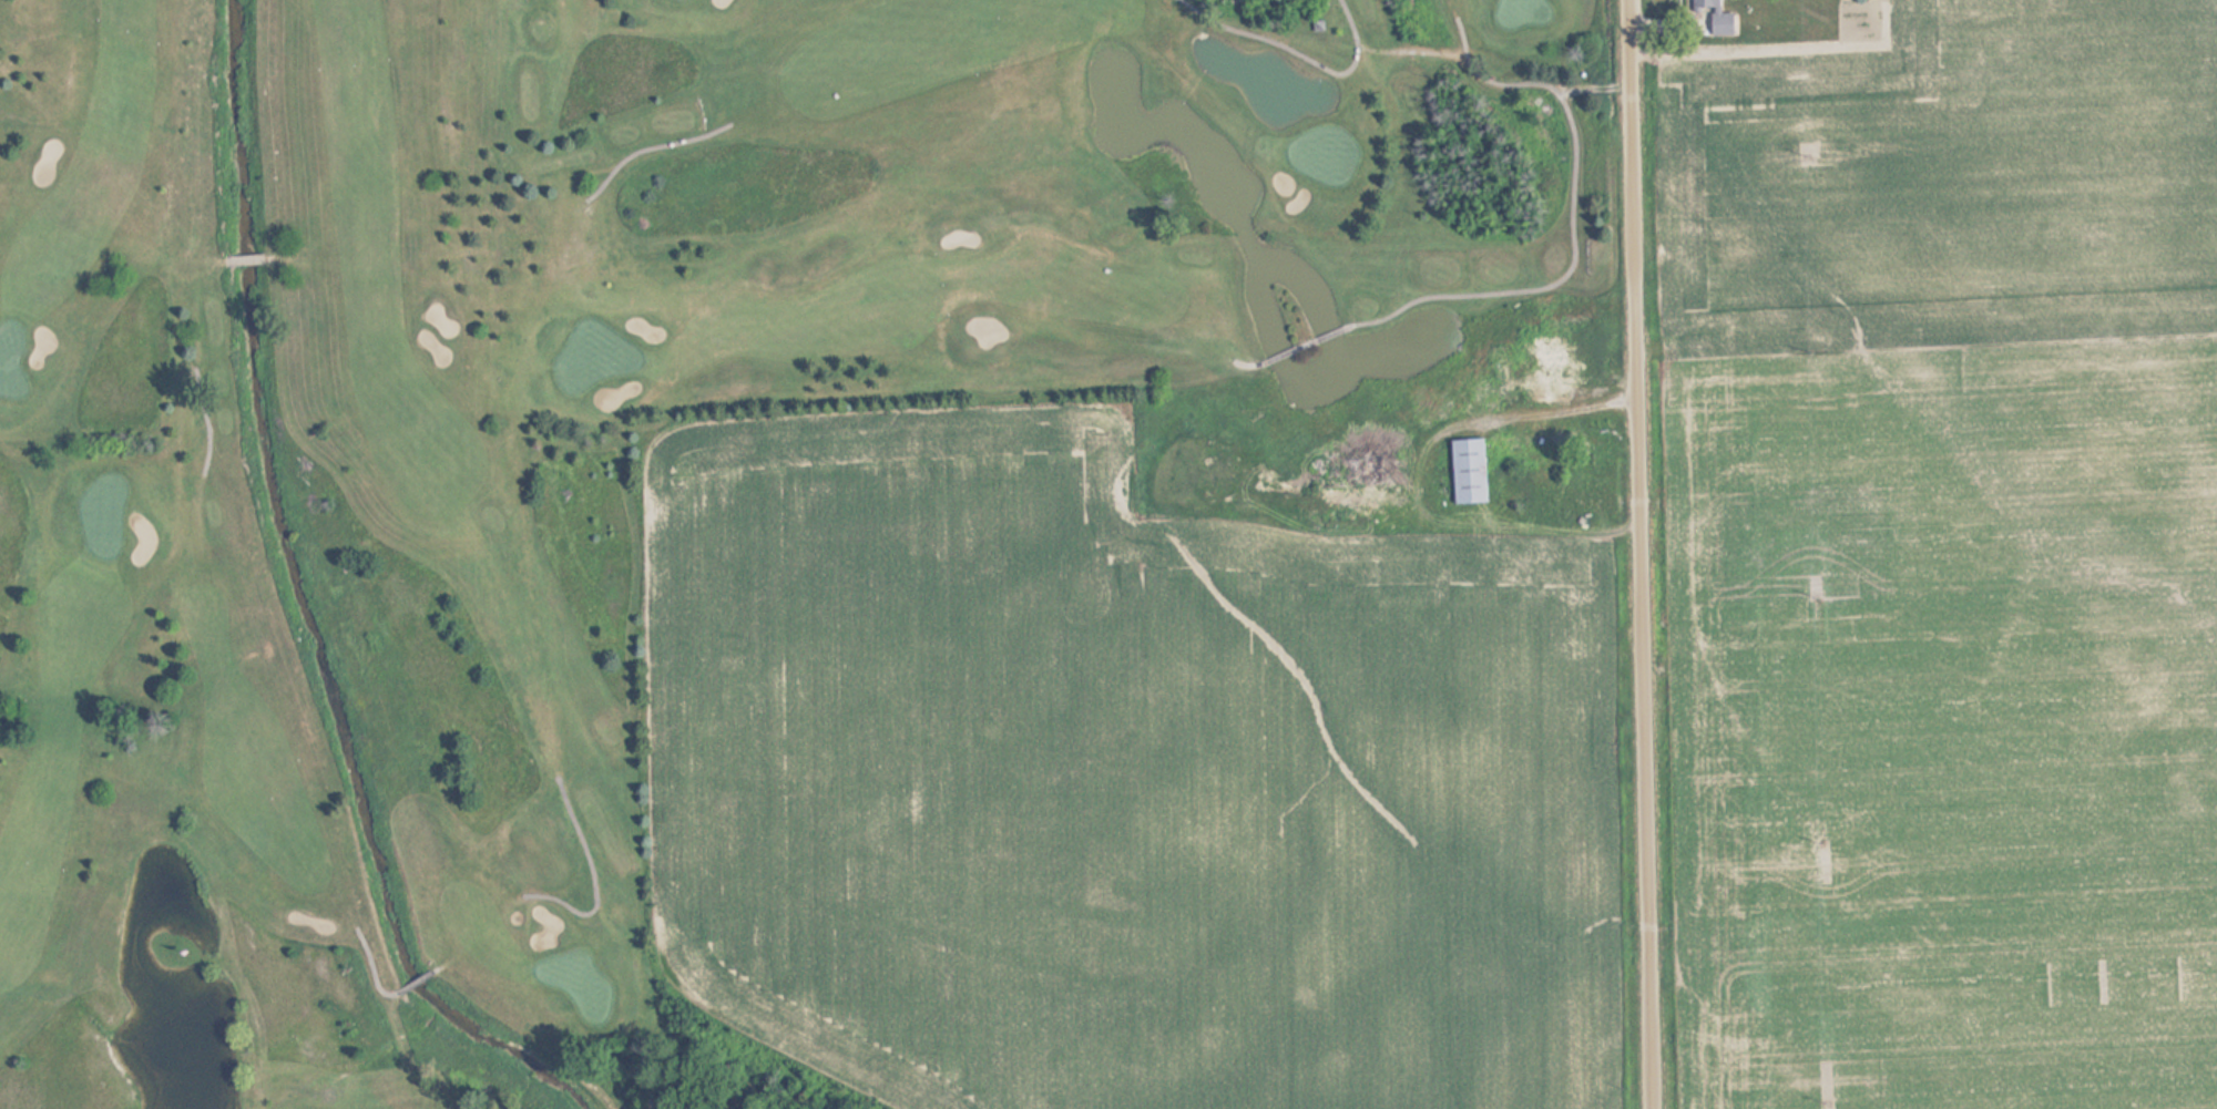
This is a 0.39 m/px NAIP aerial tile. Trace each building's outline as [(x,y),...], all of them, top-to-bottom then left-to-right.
[(1735,12),(1723,13),(1723,0),(1690,0),(1690,14),(1712,13),(1713,36),(1736,35),(1735,12)] [(1453,441),(1456,505),(1489,503),(1486,440),(1453,441)]
